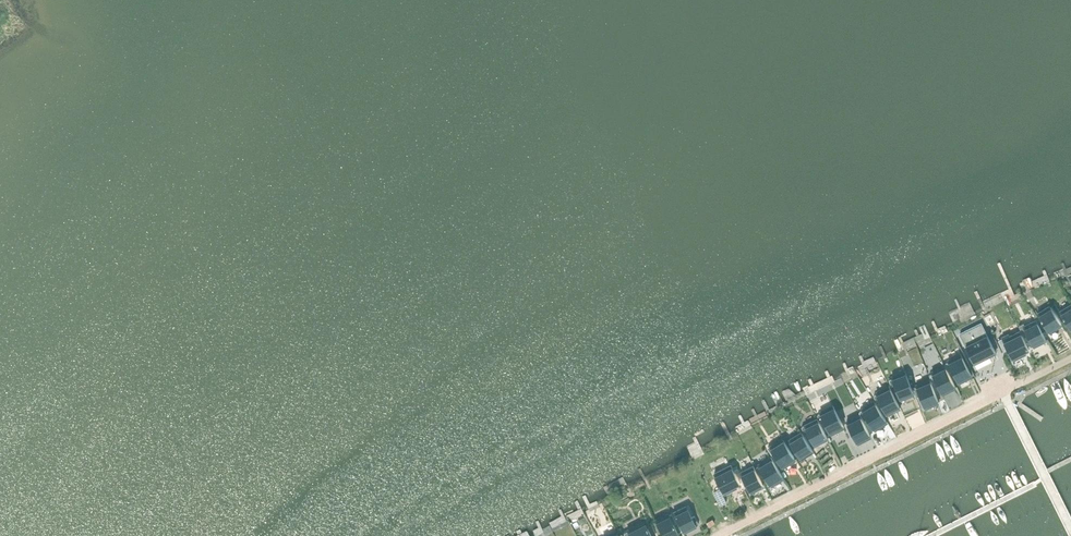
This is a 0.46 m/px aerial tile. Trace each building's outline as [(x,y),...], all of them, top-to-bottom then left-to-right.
[(1070,329),(1070,305),(1060,311),(1070,329)] [(1038,313),(1050,332),(1062,324),(1051,306),(1038,313)] [(991,315),(985,318),(988,323),(994,320),(991,315)] [(1029,335),(1034,346),(1047,340),(1037,320),(1026,326),(1024,323),(1020,326),(1025,337),(1029,335)] [(960,334),(975,363),(996,352),(982,323),(960,334)] [(1019,354),(1020,356),(1027,353),(1025,350),(1029,348),(1021,331),(1010,337),(1009,334),(1003,338),(1013,357),(1019,354)] [(949,362),(946,363),(950,372),(953,370),(960,383),(960,382),(960,381),(971,375),(972,376),(973,376),(962,354),(961,354),(961,355),(950,361),(949,360),(948,361),(949,362)] [(937,359),(924,366),(926,370),(939,363),(937,359)] [(944,364),(931,371),(943,396),(957,389),(944,364)] [(893,378),(890,380),(892,385),(895,384),(901,399),(902,399),(902,398),(914,393),(914,394),(915,394),(907,374),(906,371),(905,371),(905,372),(893,377),(893,376),(892,377),(893,378)] [(917,386),(914,388),(918,396),(921,395),(926,408),(927,407),(926,406),(938,401),(939,402),(930,380),(929,380),(930,381),(918,386),(917,385),(917,386)] [(890,388),(874,396),(876,398),(879,404),(882,402),(888,415),(889,414),(888,413),(899,407),(900,408),(901,408),(891,388),(890,388)] [(863,410),(860,412),(865,420),(868,418),(875,430),(876,429),(876,428),(886,422),(887,422),(888,422),(875,401),(874,402),(875,403),(864,409),(863,408),(862,409),(863,410)] [(821,413),(818,415),(823,423),(825,422),(832,434),(833,434),(832,433),(843,427),(844,428),(845,428),(834,405),(833,406),(833,407),(822,412),(821,411),(821,412),(821,413)] [(848,421),(847,421),(858,443),(859,443),(859,442),(870,436),(871,437),(860,415),(860,416),(849,422),(848,421)] [(902,417),(889,423),(893,430),(905,423),(902,417)] [(805,425),(815,445),(828,438),(818,419),(805,425)] [(790,440),(801,459),(814,451),(802,432),(790,440)] [(772,446),(771,446),(784,467),(785,467),(784,466),(795,459),(795,460),(796,460),(795,458),(791,452),(783,439),(782,439),(783,440),(772,447),(772,446)] [(760,464),(759,464),(772,485),(773,485),(772,484),(783,477),(784,478),(771,457),(771,458),(761,465),(760,464)] [(732,465),(715,474),(725,493),(738,487),(736,484),(740,482),(733,468),(732,465)] [(756,487),(757,489),(764,486),(754,466),(741,472),(750,490),(756,487)] [(720,489),(714,492),(721,505),(727,502),(720,489)] [(680,509),(673,512),(683,532),(699,524),(695,516),(692,517),(687,508),(681,512),(680,509)] [(655,520),(663,535),(676,535),(678,535),(679,535),(668,513),(667,514),(668,515),(657,521),(656,520),(655,520)] [(626,535),(652,535),(644,521),(644,522),(644,523),(629,530),(628,529),(627,530),(628,531),(624,533),(626,535)]
